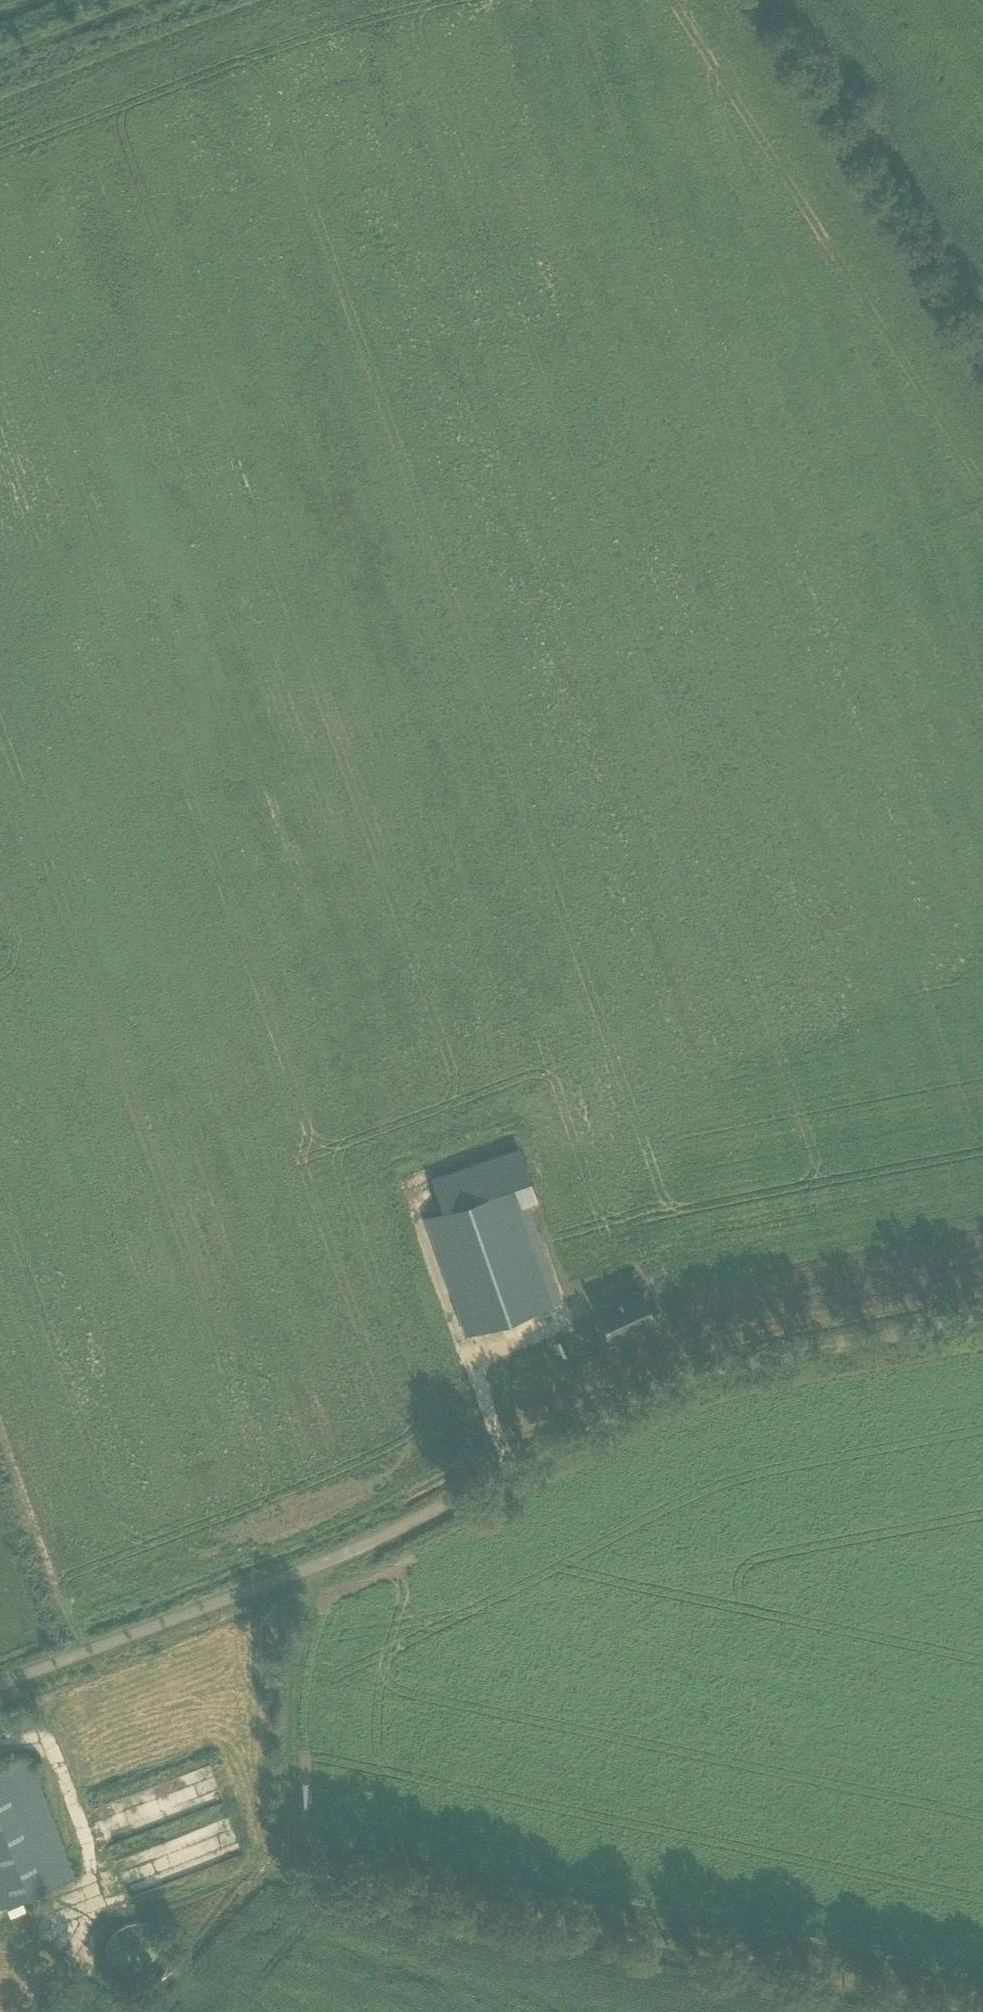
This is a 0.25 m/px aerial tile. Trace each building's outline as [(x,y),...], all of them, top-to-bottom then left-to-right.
[(444,1211),(425,1218),(466,1338),(470,1336),(469,1334),(551,1306),(517,1206),(538,1199),(520,1148),(432,1179),(444,1211)] [(39,1787),(27,1756),(0,1767),(0,1904),(73,1875),(48,1810),(65,1803),(56,1781),(39,1787)] [(162,1956),(145,1921),(107,1940),(123,1974),(162,1956)]
